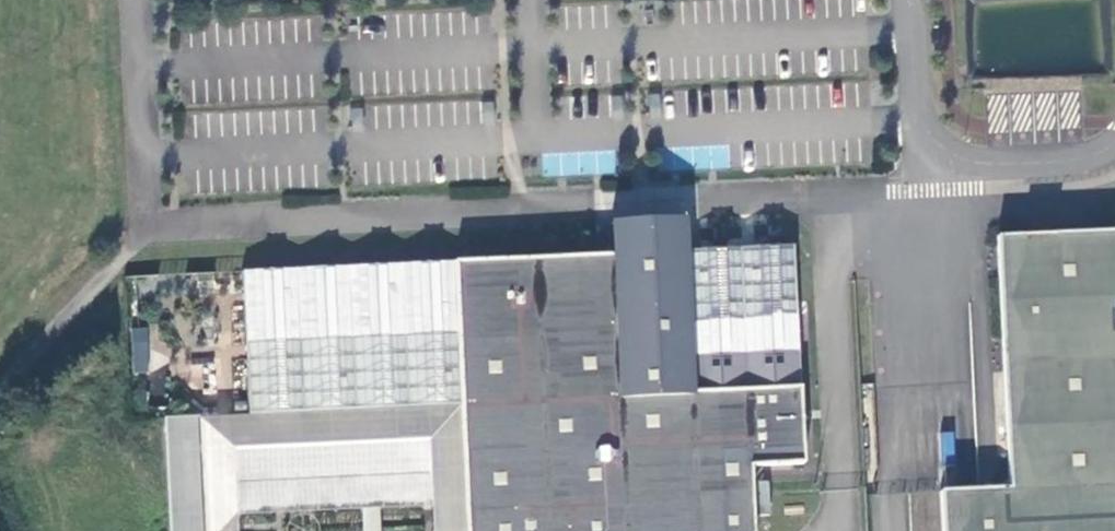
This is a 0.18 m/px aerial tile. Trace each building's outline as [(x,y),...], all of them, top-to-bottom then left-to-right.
[(750,467),(803,465),(792,247),(686,252),(684,221),(647,221),(609,222),(611,255),(240,272),(246,414),(458,404),(464,530),(753,530),(750,467)] [(1001,234),(1013,487),(944,490),(946,530),(1114,530),(1114,229),(1001,234)] [(148,326),(130,327),(132,373),(150,372),(148,326)] [(246,414),(196,416),(201,530),(219,530),(234,514),(232,448),(426,440),(430,530),(464,530),(458,404),(246,414)] [(196,416),(164,418),(169,530),(201,530),(196,416)] [(770,481),(758,481),(757,511),(769,512),(770,481)]
